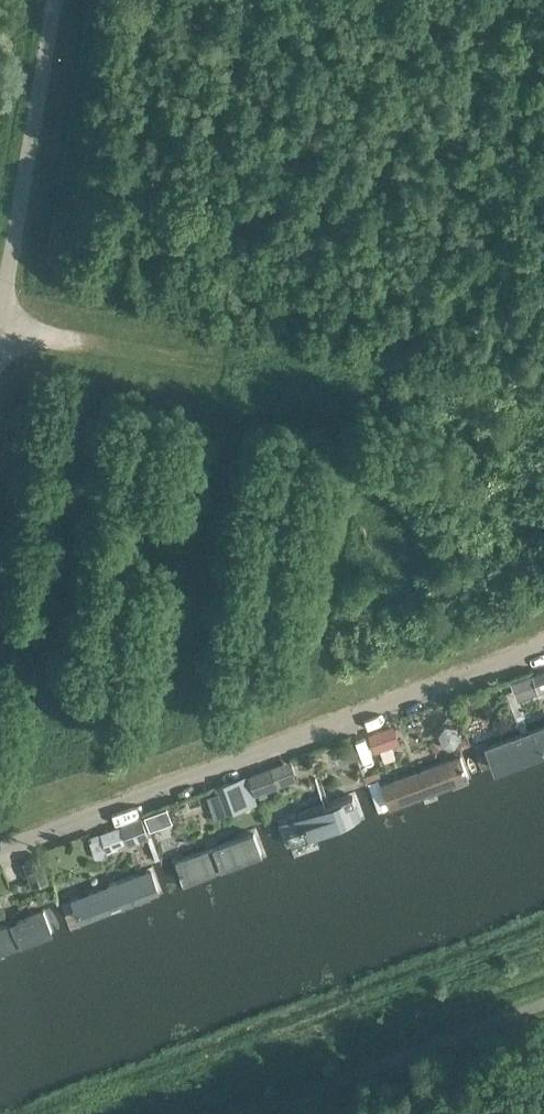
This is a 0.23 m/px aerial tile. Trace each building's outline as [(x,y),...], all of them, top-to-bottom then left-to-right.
[(533,675),(540,692),(543,690),(543,671),(533,675)] [(396,743),(389,728),(374,734),(380,750),(396,743)] [(490,746),(497,769),(543,756),(543,730),(490,746)] [(461,742),(463,749),(470,746),(467,739),(461,742)] [(463,758),(381,790),(390,813),(472,781),(463,758)] [(277,786),(271,769),(250,776),(256,793),(277,786)] [(235,787),(219,793),(226,814),(243,808),(235,787)] [(358,798),(282,823),(291,849),(366,824),(358,798)] [(152,815),(145,818),(150,831),(157,828),(152,815)] [(142,818),(121,825),(127,843),(149,834),(142,818)] [(258,838),(179,863),(186,886),(265,861),(258,838)] [(93,851),(96,857),(104,854),(102,848),(93,851)] [(39,856),(26,861),(35,887),(49,881),(39,856)] [(154,869),(67,902),(77,928),(164,896),(154,869)] [(0,931),(0,957),(53,938),(44,915),(0,931)]
